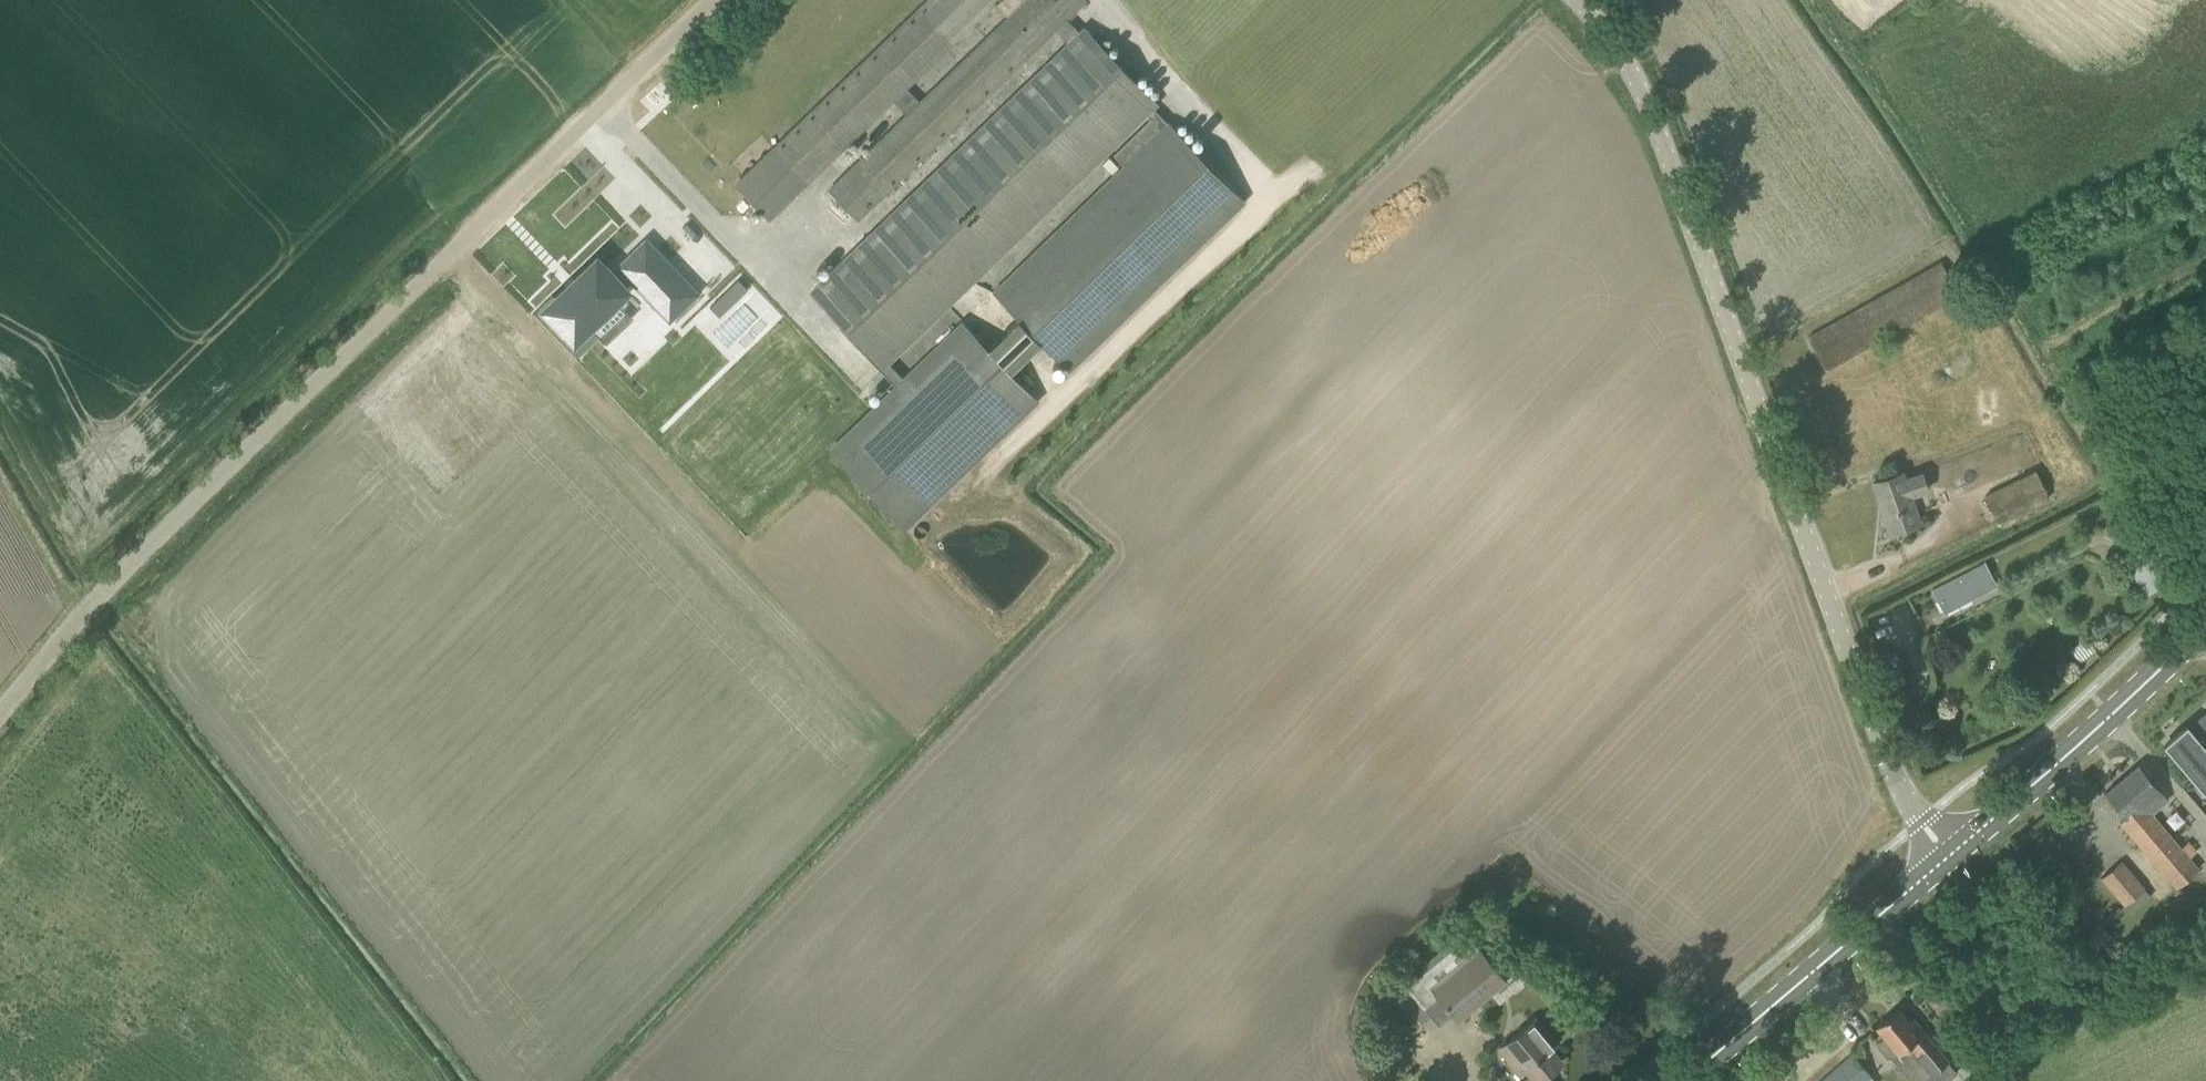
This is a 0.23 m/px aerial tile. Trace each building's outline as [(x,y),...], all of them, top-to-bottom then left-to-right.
[(997,0),(927,0),(736,183),(770,218),(892,101),(904,89),(995,2),(997,0)] [(995,2),(1009,17),(919,103),(904,89),(892,101),(906,116),(828,190),(856,219),(1047,36),(1055,28),(1066,17),(1084,0),(997,0),(995,2)] [(1145,114),(1152,107),(1153,106),(1081,31),(1080,32),(1066,17),(1055,28),(1069,42),(813,287),(845,321),(886,361),(1145,114)] [(1167,123),(1152,107),(1145,114),(1150,120),(1119,149),(1114,153),(1125,164),(991,292),(1067,370),(1244,201),(1167,123)] [(601,337),(605,341),(632,315),(628,311),(637,302),(635,299),(644,290),(682,330),(708,305),(659,254),(633,279),(639,285),(629,294),(610,273),(590,293),(593,296),(582,306),(579,302),(559,322),(570,332),(566,336),(580,350),(583,347),(587,350),(601,337)] [(1960,294),(1942,262),(1807,337),(1825,369),(1960,294)] [(737,299),(748,288),(738,279),(727,290),(737,299)] [(901,377),(886,361),(845,321),(839,327),(894,385),(829,446),(904,525),(1036,399),(961,320),(901,377)] [(2049,497),(2037,471),(1986,496),(1998,522),(2049,497)] [(1890,532),(1911,524),(1916,523),(1906,494),(1923,488),(1917,473),(1900,479),(1898,474),(1873,483),(1881,505),(1884,504),(1887,512),(1884,513),(1890,532)] [(1941,602),(1946,610),(1970,598),(1965,589),(1941,602)] [(2187,723),(2163,743),(2205,793),(2205,710),(2188,725),(2187,723)] [(2190,840),(2188,841),(2181,847),(2152,813),(2169,799),(2139,764),(2105,793),(2126,817),(2121,822),(2176,887),(2199,868),(2190,857),(2198,850),(2190,840)] [(2121,860),(2107,871),(2101,877),(2125,904),(2144,888),(2121,860)] [(1425,1008),(1437,998),(1442,1004),(1457,1022),(1508,980),(1482,949),(1481,950),(1468,934),(1406,985),(1425,1008)] [(1932,977),(1919,987),(1926,995),(1939,985),(1932,977)] [(1876,1025),(1885,1036),(1879,1040),(1878,1046),(1887,1056),(1891,1056),(1911,1080),(1944,1080),(1957,1071),(1912,1017),(1909,1020),(1897,1007),(1876,1025)] [(1521,1061),(1538,1080),(1562,1060),(1551,1048),(1556,1044),(1533,1018),(1497,1048),(1513,1067),(1521,1061)] [(1873,1076),(1852,1052),(1819,1080),(1867,1080),(1873,1076)]
